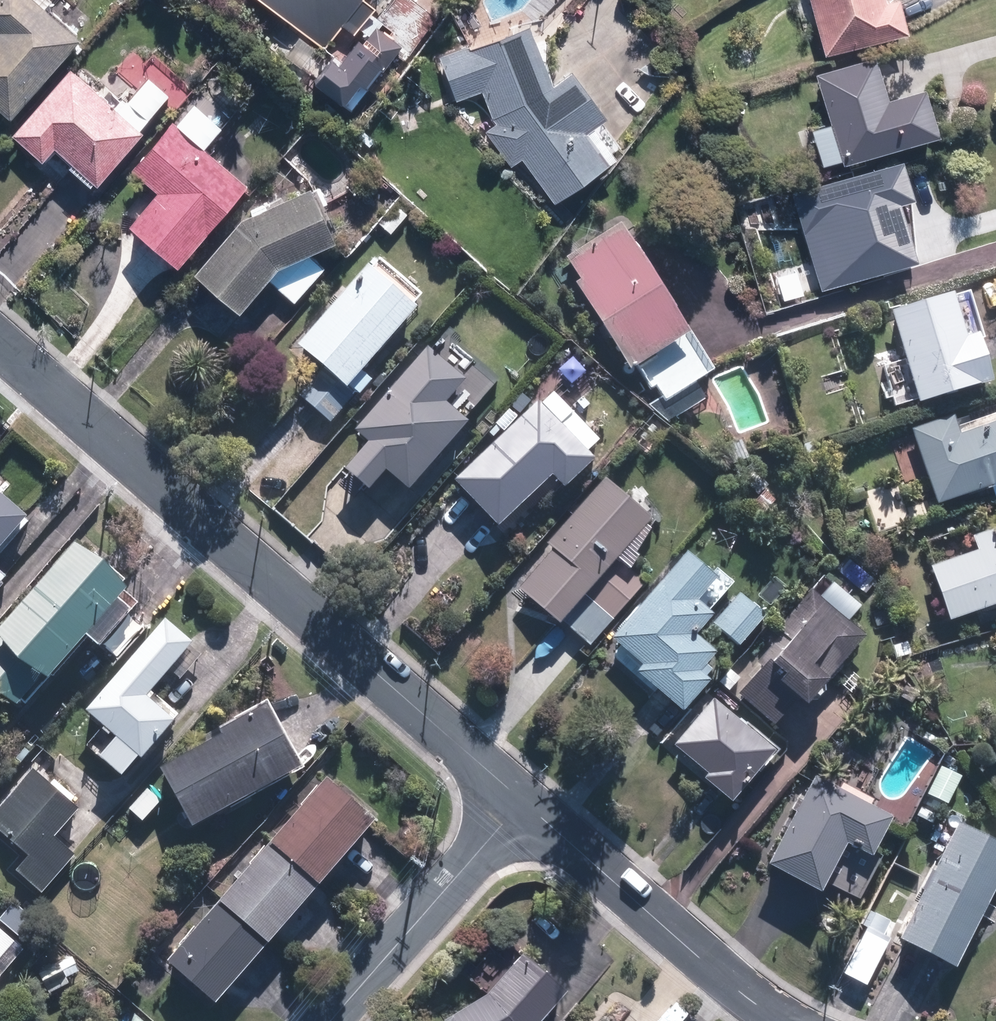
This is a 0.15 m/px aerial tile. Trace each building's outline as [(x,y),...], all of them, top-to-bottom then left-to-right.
[(72,46),(21,0),(0,0),(0,121),(2,123),(72,46)] [(373,32),(379,24),(353,7),(358,0),(249,0),(326,48),(341,24),(363,39),(369,30),(373,32)] [(891,1),(878,5),(877,0),(803,0),(819,60),(901,37),(891,1)] [(460,56),(486,113),(492,124),(482,134),(506,169),(517,162),(548,206),(601,168),(579,138),(597,121),(568,78),(548,85),(523,28),(460,56)] [(369,30),(363,39),(338,75),(314,58),(296,84),(336,111),(351,89),(356,93),(371,72),(376,76),(396,48),(373,32),(369,30)] [(819,167),(834,162),(836,168),(928,139),(913,92),(879,103),(864,58),(807,76),(825,134),(810,139),(819,167)] [(131,134),(166,96),(146,77),(110,114),(65,72),(6,135),(37,164),(47,153),(87,190),(136,138),(131,134)] [(189,108),(171,129),(166,125),(125,172),(151,195),(119,231),(168,273),(240,189),(197,152),(215,131),(189,108)] [(827,228),(846,286),(912,265),(893,207),(907,202),(895,163),(787,198),(799,237),(827,228)] [(229,318),(263,282),(287,304),(319,269),(306,257),(326,247),(301,191),(239,221),(226,234),(186,277),(229,318)] [(410,208),(396,197),(374,223),(388,235),(410,208)] [(624,374),(630,371),(643,394),(649,390),(659,406),(709,376),(686,338),(679,343),(613,230),(559,262),(573,287),(569,289),(620,377),(624,374)] [(368,381),(358,372),(410,313),(405,308),(420,292),(377,253),(291,349),(314,370),(292,395),(328,427),(356,396),(368,381)] [(890,407),(907,402),(909,408),(980,388),(968,344),(977,341),(965,295),(955,298),(884,317),(898,369),(883,373),(885,381),(883,381),(890,407)] [(398,499),(461,427),(458,425),(479,401),(422,351),(346,436),(359,448),(335,476),(360,498),(376,480),(398,499)] [(553,496),(585,466),(578,459),(591,447),(546,399),(533,412),(527,406),(442,486),(489,536),(543,484),(553,496)] [(947,417),(904,431),(929,508),(987,489),(990,500),(995,499),(995,422),(953,436),(947,417)] [(549,627),(609,562),(621,573),(634,558),(631,555),(663,519),(631,490),(621,500),(600,480),(540,545),(545,550),(508,589),(549,627)] [(0,500),(0,541),(21,518),(0,500)] [(922,569),(940,623),(986,607),(991,622),(995,620),(995,528),(968,537),(973,552),(922,569)] [(65,546),(0,617),(0,702),(7,708),(31,682),(33,684),(73,641),(84,651),(118,614),(107,604),(116,593),(65,546)] [(702,615),(722,592),(679,553),(601,641),(632,668),(626,674),(672,715),(708,675),(697,665),(706,655),(687,638),(705,617),(702,615)] [(585,647),(632,594),(641,584),(630,574),(621,584),(611,575),(564,628),(585,647)] [(807,591),(770,631),(777,637),(725,694),(770,736),(858,640),(842,625),(855,612),(825,584),(813,597),(807,591)] [(760,618),(735,594),(707,624),(732,648),(760,618)] [(194,641),(165,616),(85,709),(103,725),(87,743),(122,772),(138,753),(142,756),(178,714),(151,690),(170,668),(180,677),(201,654),(190,644),(194,641)] [(730,712),(724,719),(705,702),(665,748),(697,776),(693,781),(722,806),(766,755),(772,749),(730,712)] [(180,831),(288,771),(253,709),(210,732),(213,737),(148,773),(180,831)] [(30,769),(0,802),(0,838),(23,859),(10,873),(35,895),(68,858),(46,838),(74,808),(30,769)] [(757,868),(809,896),(815,884),(850,902),(873,859),(865,854),(883,819),(805,778),(757,868)] [(312,884),(366,823),(318,782),(264,843),(312,884)] [(158,802),(145,789),(123,811),(136,824),(158,802)] [(919,879),(974,910),(995,870),(995,844),(951,820),(919,879)] [(258,946),(312,884),(264,843),(210,904),(258,946)] [(919,879),(886,939),(942,969),(974,910),(919,879)] [(204,1007),(258,946),(210,904),(156,966),(204,1007)] [(862,986),(886,940),(880,937),(887,924),(889,919),(873,911),(839,974),(862,986)] [(0,937),(0,972),(17,953),(0,937)] [(478,999),(439,1020),(533,1020),(556,994),(513,957),(478,999)]
